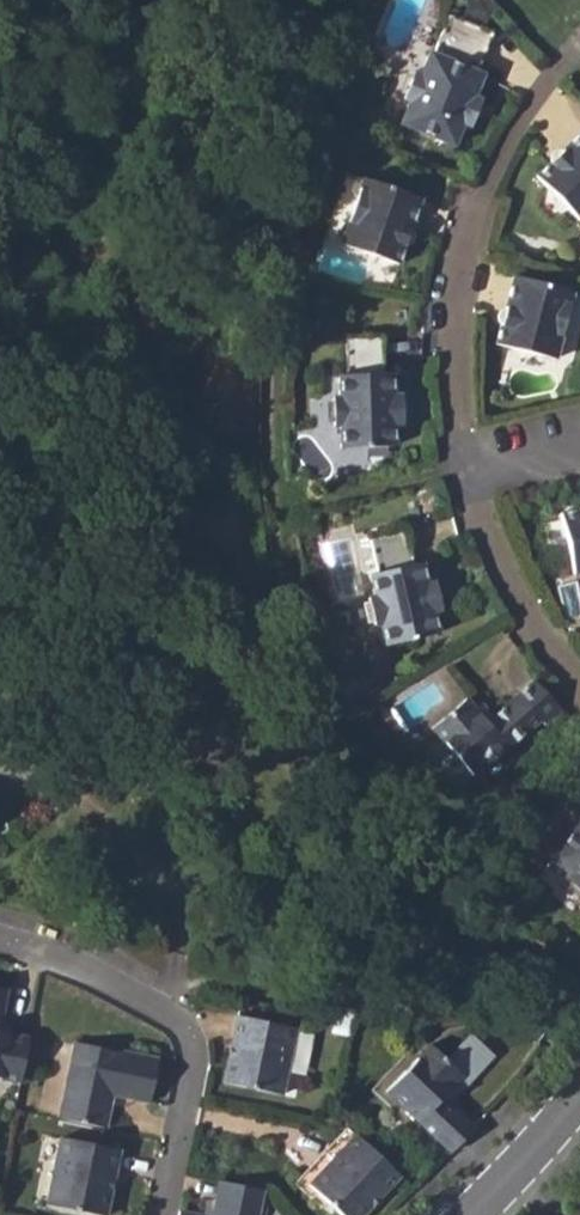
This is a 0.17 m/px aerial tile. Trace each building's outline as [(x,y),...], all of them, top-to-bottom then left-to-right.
[(453,147),(462,126),(473,97),(482,74),(475,71),(491,35),(449,17),(433,55),(428,53),(419,75),(414,73),(402,102),(408,104),(398,126),(453,147)] [(462,126),(469,128),(480,99),(473,97),(462,126)] [(579,221),(579,220),(579,134),(536,177),(579,221)] [(398,265),(420,199),(362,180),(340,246),(398,265)] [(495,345),(554,360),(572,292),(512,277),(495,345)] [(339,427),(340,449),(395,446),(393,424),(392,396),(391,374),(382,375),(381,337),(344,338),(345,376),(337,376),(338,399),(332,399),(333,427),(339,427)] [(392,396),(393,424),(400,424),(399,396),(392,396)] [(572,575),(579,573),(579,510),(559,515),(572,575)] [(380,625),(385,646),(438,633),(433,612),(426,585),(421,562),(413,565),(404,528),(368,536),(376,574),(368,575),(374,597),(368,599),(374,626),(380,625)] [(426,585),(433,612),(440,610),(433,583),(426,585)] [(432,729),(474,778),(543,719),(520,693),(485,723),(467,700),(432,729)] [(540,868),(548,858),(568,873),(564,877),(579,890),(579,816),(562,803),(522,854),(540,868)] [(237,1015),(223,1084),(282,1097),(296,1028),(237,1015)] [(455,1019),(436,1042),(449,1053),(468,1030),(455,1019)] [(20,1083),(28,1038),(0,1033),(0,1079),(20,1083)] [(73,1043),(56,1119),(107,1130),(114,1096),(149,1104),(158,1061),(73,1043)] [(385,1093),(450,1154),(473,1128),(441,1098),(461,1077),(428,1045),(385,1093)] [(339,1214),(364,1214),(399,1177),(356,1136),(309,1186),(339,1214)] [(46,1205),(94,1214),(105,1214),(119,1151),(60,1138),(46,1205)] [(262,1191),(218,1182),(212,1214),(257,1214),(262,1191)]
